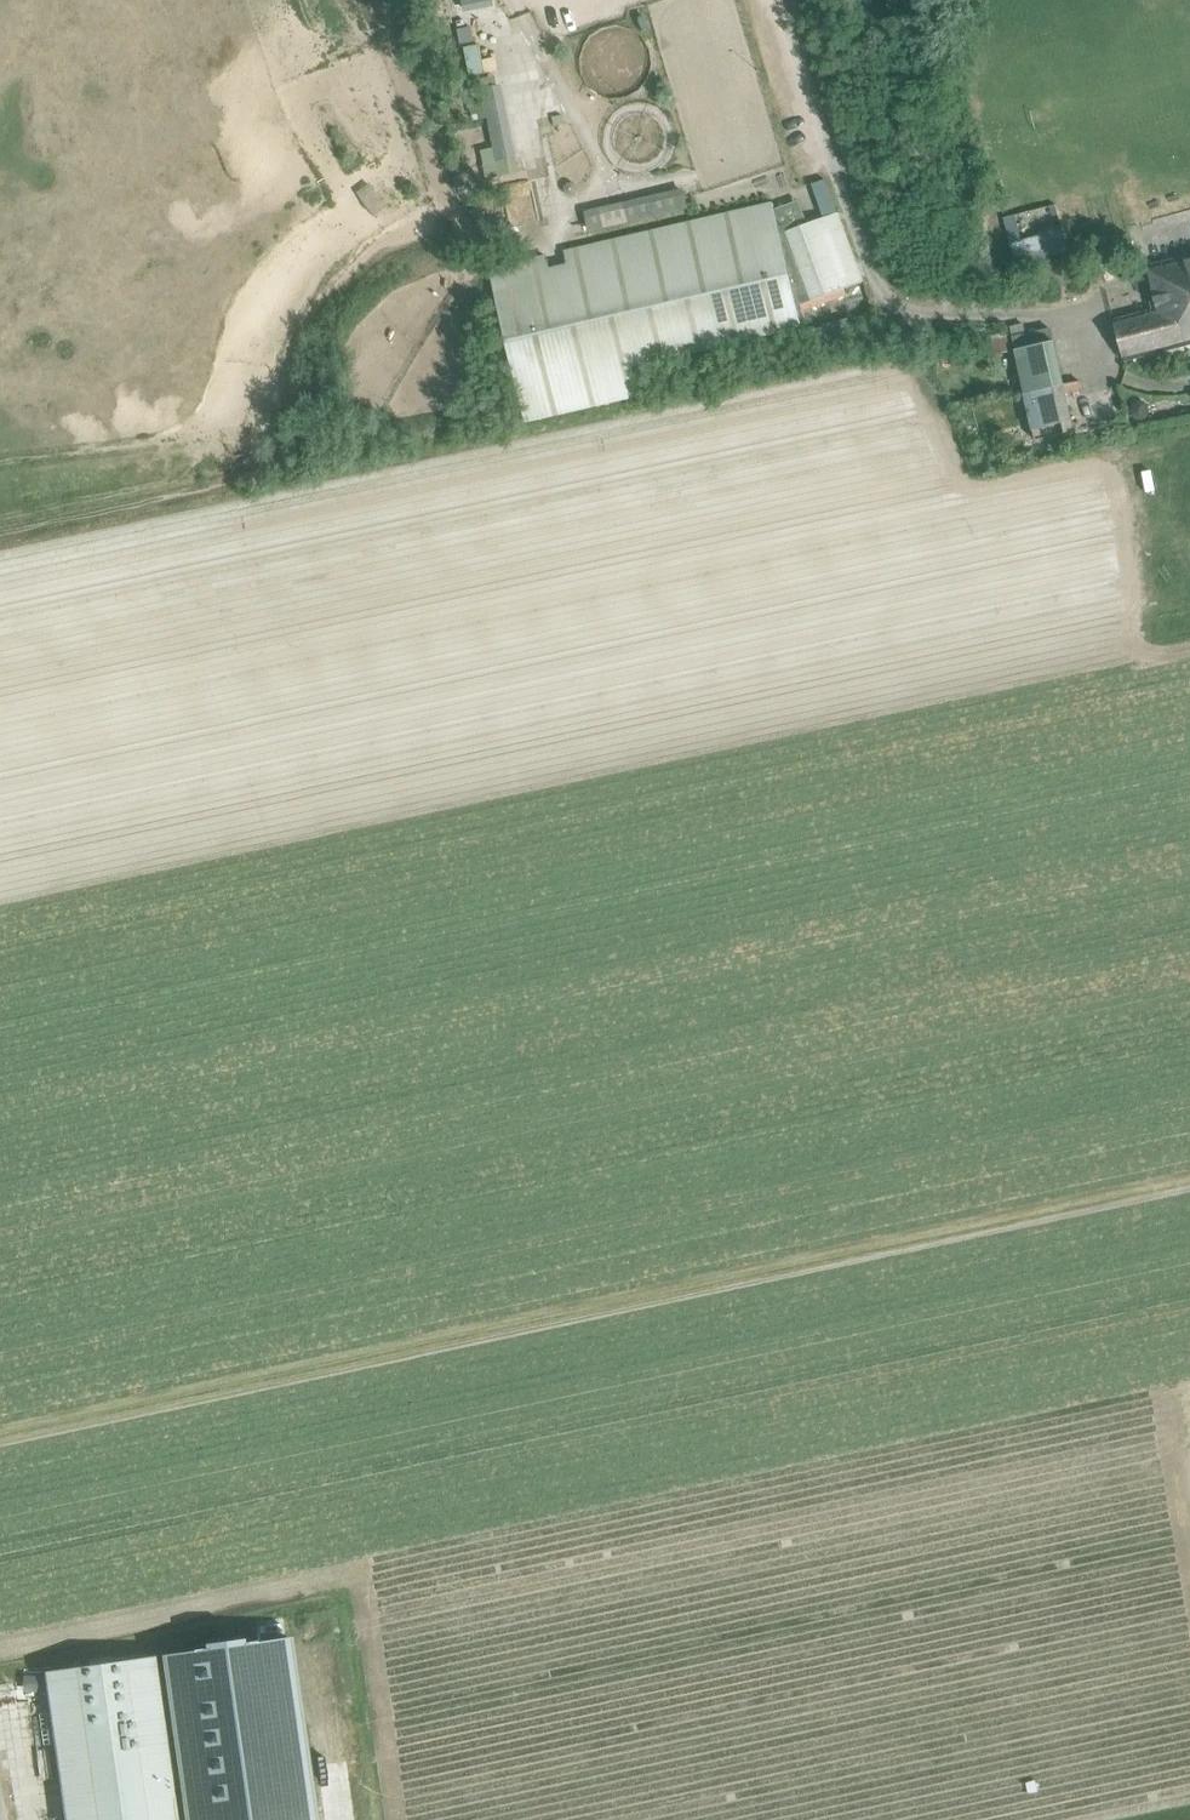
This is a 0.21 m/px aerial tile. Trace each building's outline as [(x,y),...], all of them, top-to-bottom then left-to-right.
[(501,84),(481,88),(496,162),(516,158),(501,84)] [(811,184),(824,219),(839,214),(826,178),(811,184)] [(575,192),(575,190),(575,188),(574,187),(572,185),(570,185),(568,185),(566,185),(564,187),(563,188),(563,191),(563,193),(564,195),(565,196),(567,197),(569,197),(571,197),(573,196),(574,194),(575,192)] [(683,188),(584,212),(589,232),(688,209),(683,188)] [(802,328),(799,315),(847,298),(844,289),(865,282),(839,214),(824,219),(786,233),(786,225),(779,227),(773,203),(562,252),(565,264),(548,268),(545,255),(487,269),(522,423),(637,396),(630,368),(802,328)] [(1016,242),(1009,244),(1015,269),(1026,266),(1045,261),(1045,259),(1068,253),(1062,227),(1038,233),(1039,236),(1016,242)] [(1153,310),(1114,320),(1125,361),(1189,345),(1189,256),(1149,266),(1154,289),(1148,290),(1153,310)] [(850,319),(823,327),(824,328),(828,343),(829,347),(855,339),(850,319)] [(1050,330),(1012,338),(1035,441),(1073,432),(1064,393),(1083,390),(1081,380),(1062,384),(1053,342),(1050,330)] [(1007,338),(991,341),(995,355),(1010,351),(1007,338)] [(991,402),(976,406),(980,421),(995,418),(991,402)] [(1015,402),(1002,405),(1005,418),(1018,416),(1015,402)] [(162,1655),(186,1819),(312,1819),(286,1637),(162,1655)] [(155,1656),(45,1671),(66,1819),(178,1819),(155,1656)] [(42,1677),(22,1676),(21,1691),(42,1691),(42,1677)]
